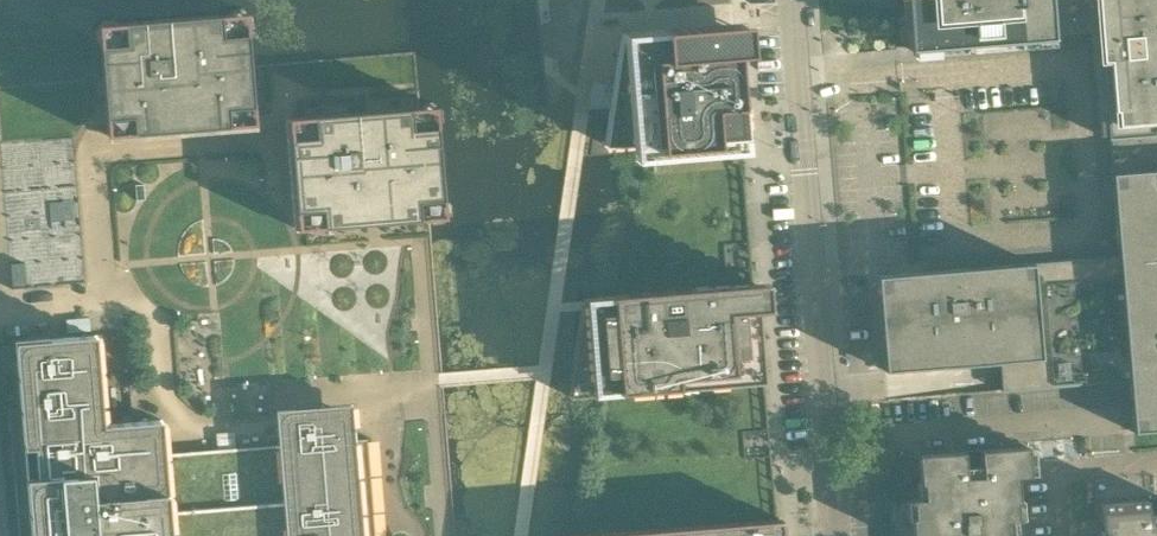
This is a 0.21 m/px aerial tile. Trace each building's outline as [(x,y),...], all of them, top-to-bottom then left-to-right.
[(904,6),(907,46),(1050,36),(1047,0),(903,0),(904,6)] [(1099,32),(1101,60),(1108,126),(1133,123),(1156,122),(1156,0),(1096,0),(1099,32)] [(100,42),(103,78),(106,111),(108,136),(139,134),(232,126),(256,124),(254,100),(251,66),(248,29),(247,13),(223,15),(127,23),(99,25),(100,42)] [(607,138),(606,146),(631,144),(658,142),(659,150),(743,143),(742,135),(739,98),(736,54),(749,53),(746,23),(696,27),(660,30),(622,33),(607,138)] [(0,145),(0,148),(7,227),(12,289),(16,342),(96,336),(104,425),(162,420),(165,455),(218,450),(217,439),(234,438),(235,449),(279,446),(277,424),(276,411),(352,405),(354,419),(354,427),(355,441),(367,440),(375,535),(456,535),(446,418),(445,412),(443,388),(443,381),(442,374),(442,372),(430,219),(418,220),(328,227),(298,230),(296,207),(289,137),(287,119),(318,117),(412,108),(419,108),(415,53),(414,53),(251,66),(254,100),(256,124),(232,126),(139,134),(108,136),(106,111),(103,78),(33,84),(0,87),(0,145)] [(296,207),(298,230),(328,227),(418,220),(430,219),(445,217),(442,190),(437,127),(436,107),(419,108),(412,108),(318,117),(287,119),(289,137),(296,207)] [(439,152),(440,166),(642,149),(659,150),(658,142),(631,144),(606,146),(607,138),(439,152)] [(1133,438),(1156,436),(1156,176),(1111,181),(1129,386),(1133,438)] [(1043,261),(876,276),(884,371),(999,361),(1001,375),(1002,391),(1053,387),(1043,261)] [(582,312),(570,398),(763,381),(757,311),(770,310),(768,283),(754,284),(612,296),(584,298),(582,312)] [(367,440),(355,441),(354,427),(354,419),(352,405),(276,411),(277,424),(279,446),(235,449),(234,438),(217,439),(218,450),(165,455),(162,420),(104,425),(96,336),(16,342),(21,411),(9,412),(20,535),(375,535),(367,440)] [(1019,535),(1018,520),(1021,520),(1020,517),(1018,518),(1017,502),(1019,502),(1017,477),(1030,476),(1027,447),(918,456),(921,484),(923,484),(925,499),(910,500),(910,503),(913,503),(914,518),(912,518),(913,535),(1019,535)] [(1148,515),(1146,501),(1095,505),(1096,520),(1097,520),(1098,535),(1156,535),(1156,515),(1148,515)] [(782,520),(590,535),(587,535),(783,535),(782,520)] [(1080,535),(1098,535),(1097,520),(1096,520),(1079,521),(1080,535)]
